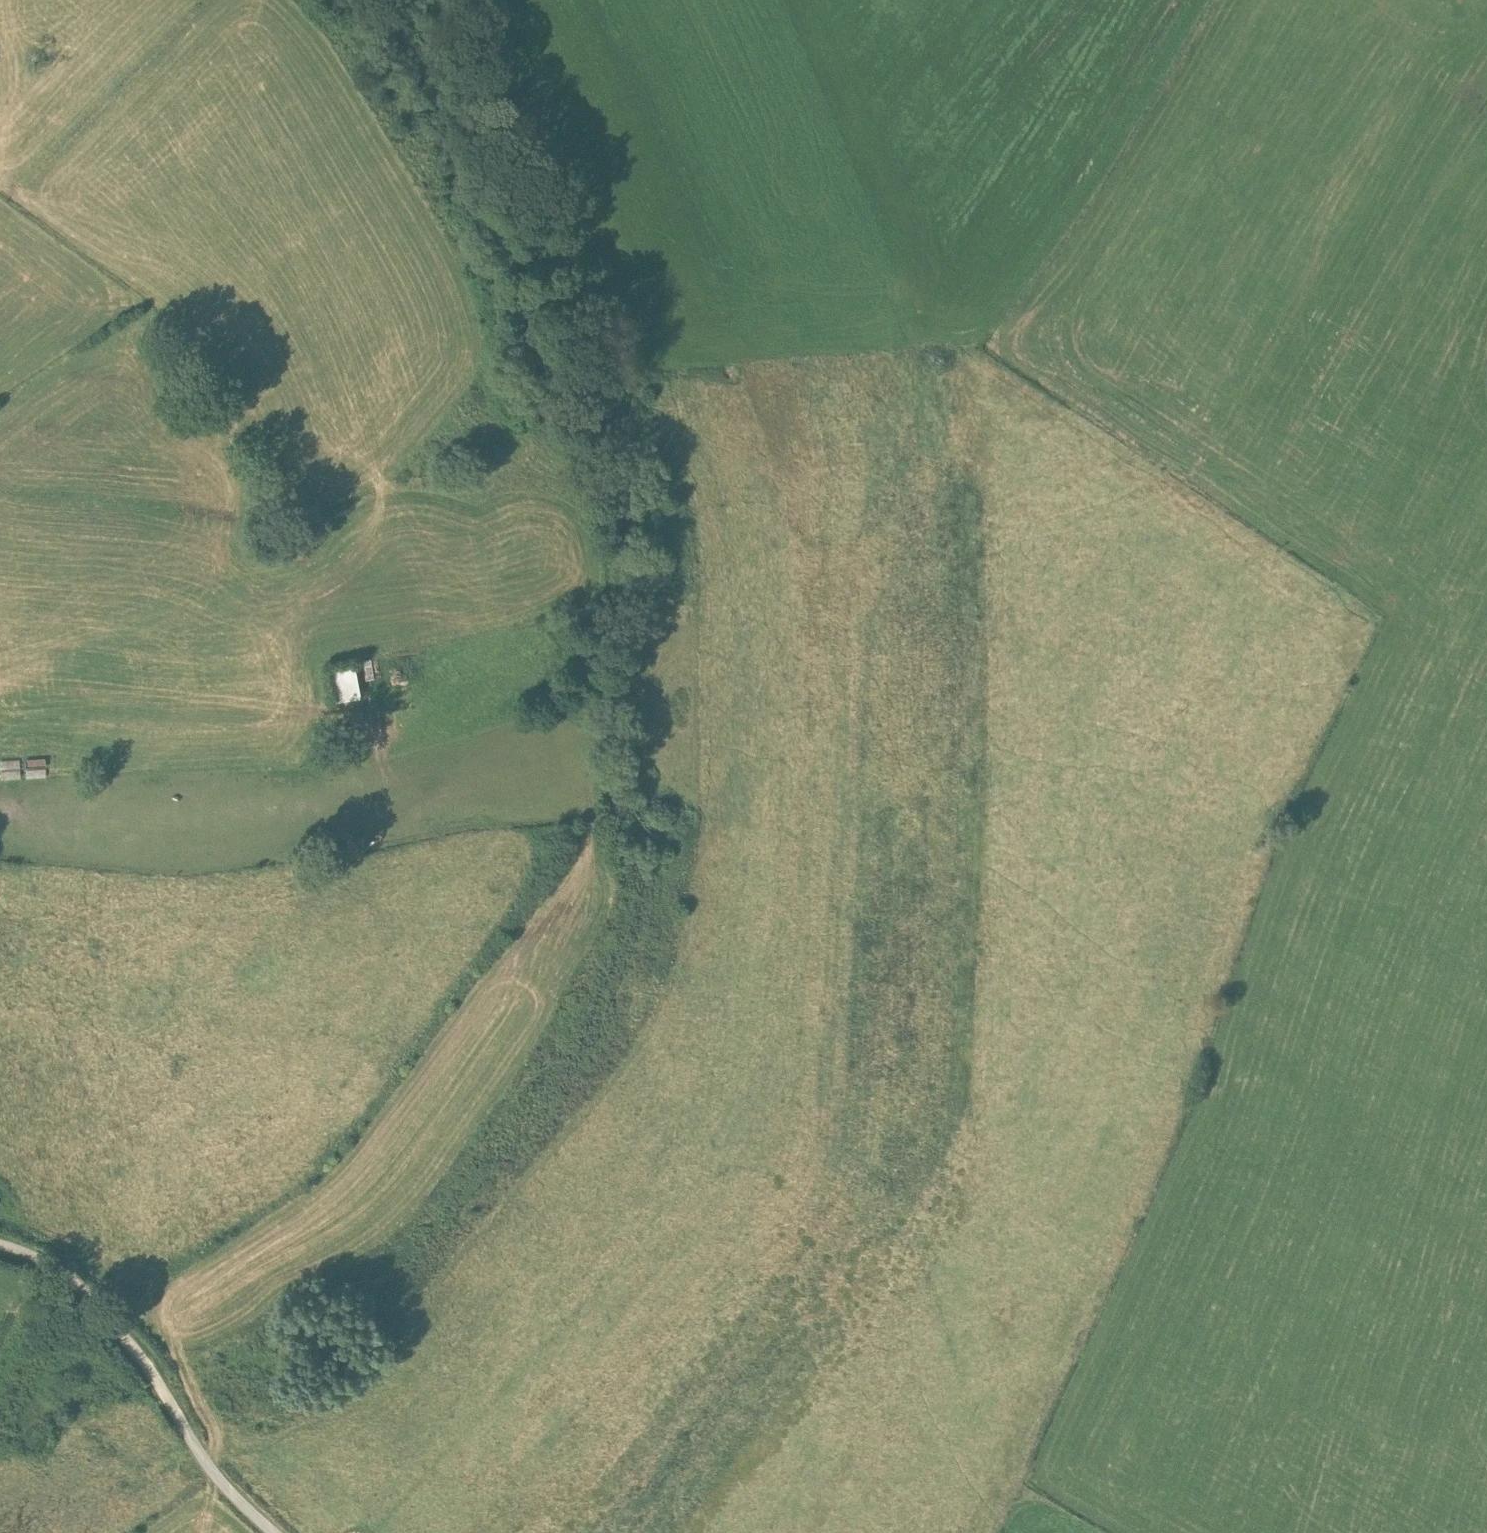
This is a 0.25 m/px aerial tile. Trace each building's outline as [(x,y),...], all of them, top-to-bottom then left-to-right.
[(350,660),(320,667),(328,703),(358,697),(350,660)] [(18,776),(17,760),(0,761),(0,777),(18,776)]
